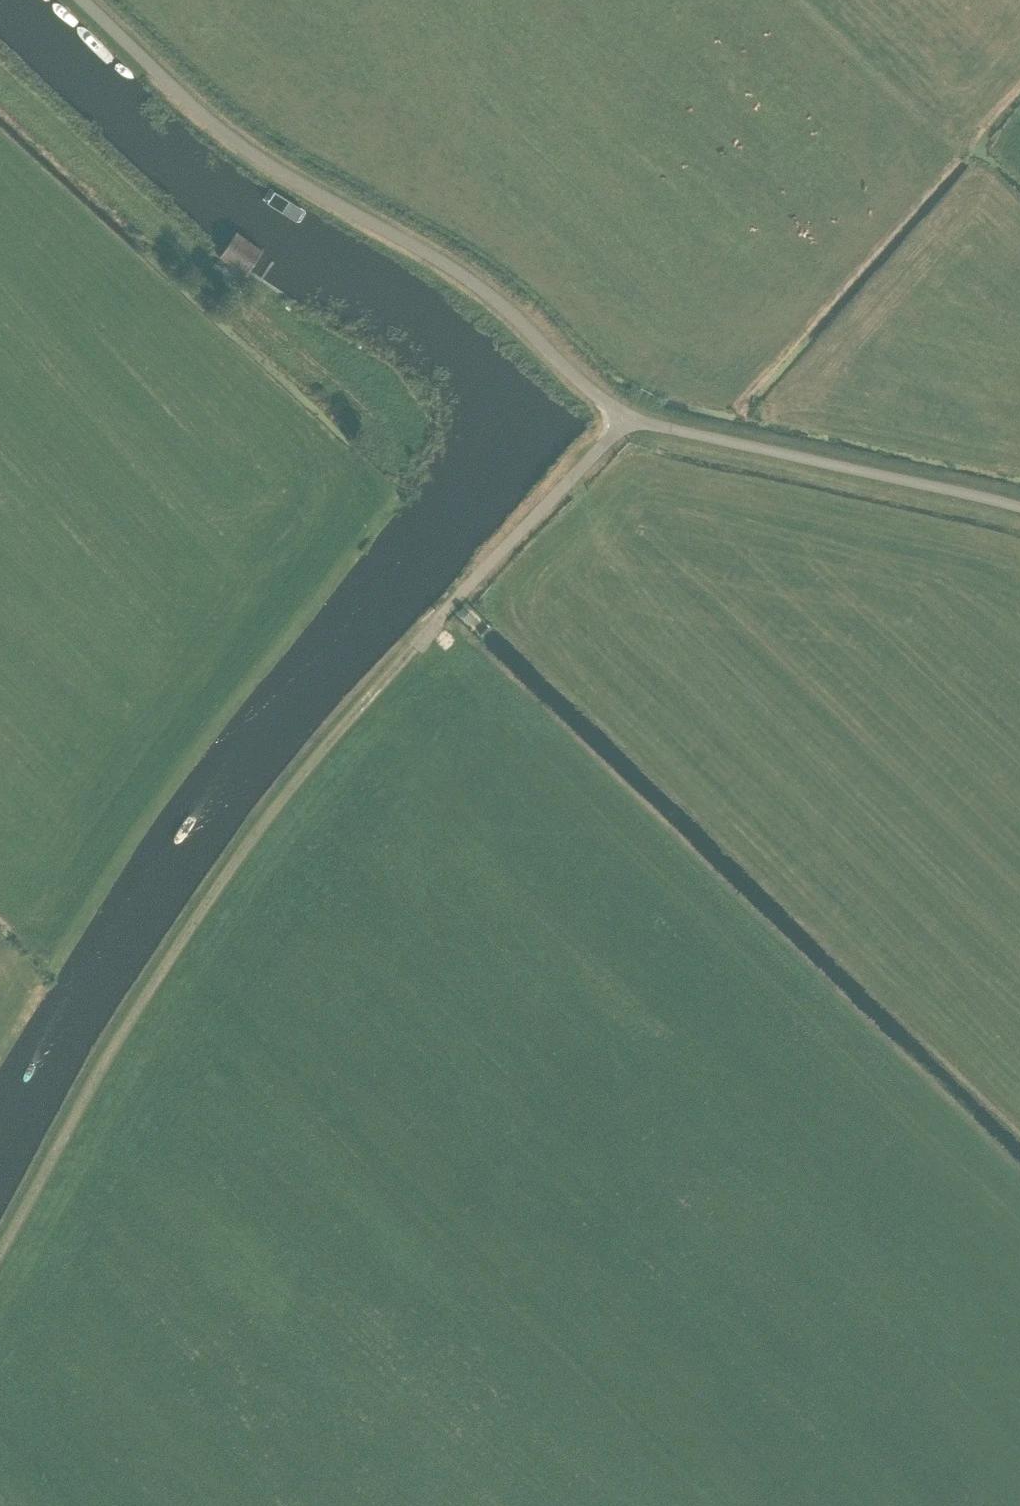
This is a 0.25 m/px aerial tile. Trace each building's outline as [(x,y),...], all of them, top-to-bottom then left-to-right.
[(250,271),(263,251),(237,232),(219,258),(246,278),(250,271)]
